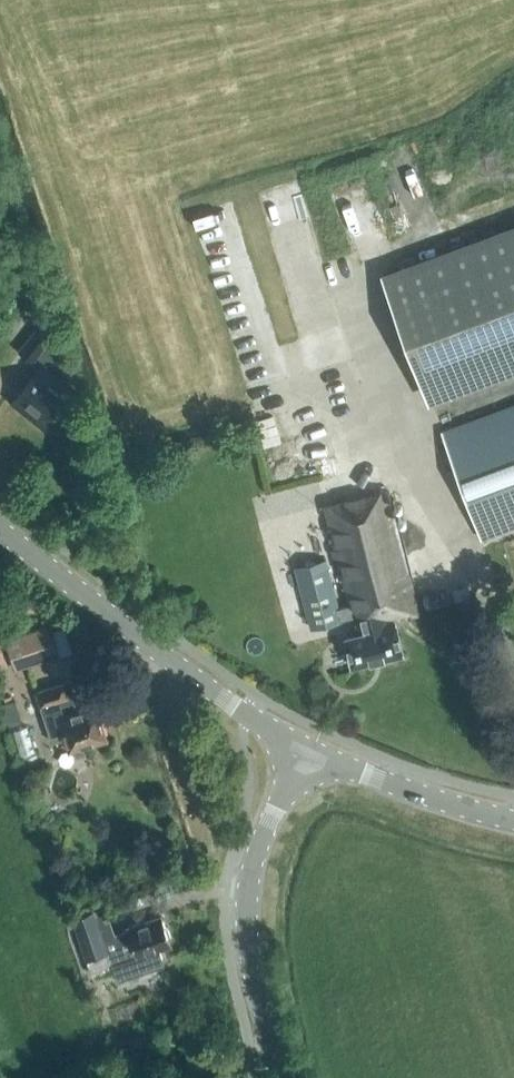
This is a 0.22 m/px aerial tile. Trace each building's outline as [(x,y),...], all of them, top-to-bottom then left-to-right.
[(385,276),(430,397),(513,366),(513,227),(385,276)] [(43,306),(33,298),(22,311),(32,319),(43,306)] [(72,391),(45,370),(59,352),(52,335),(38,324),(19,349),(40,366),(18,394),(50,419),(65,400),(65,399),(72,391)] [(513,526),(513,404),(443,430),(482,538),(513,526)] [(387,489),(321,506),(350,617),(353,616),(357,633),(344,636),(352,664),(403,652),(395,618),(418,613),(387,489)] [(311,627),(341,619),(326,559),(295,567),(311,627)] [(13,637),(23,666),(66,651),(56,622),(13,637)] [(105,737),(96,706),(83,710),(82,708),(73,711),(68,696),(69,696),(64,682),(36,691),(50,736),(65,731),(70,748),(105,737)] [(93,908),(75,914),(90,955),(110,949),(93,908)] [(116,948),(111,958),(118,979),(165,963),(159,946),(171,942),(162,915),(140,922),(139,921),(127,925),(128,928),(115,933),(120,947),(116,948)]
